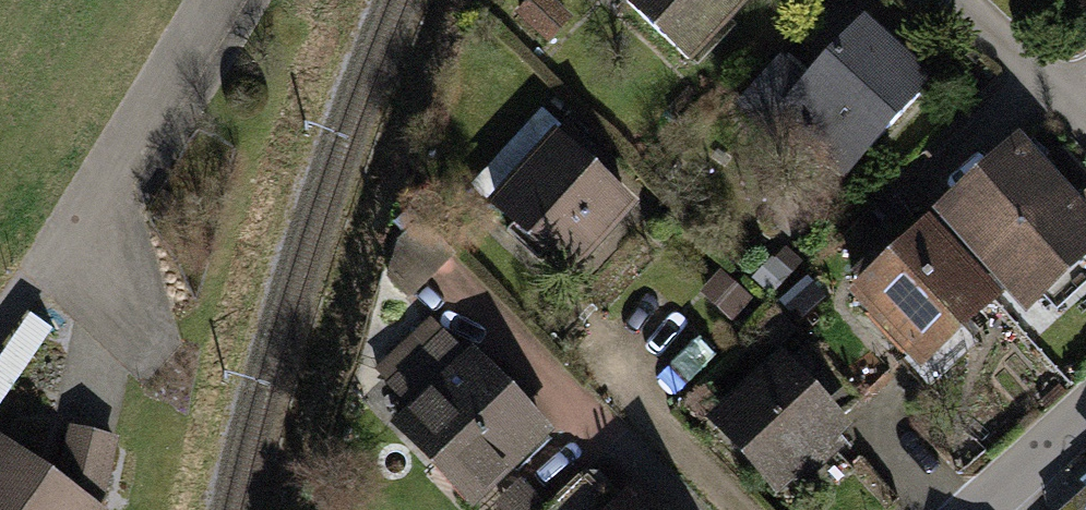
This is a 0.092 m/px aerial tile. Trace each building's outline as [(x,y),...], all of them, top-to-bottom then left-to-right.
[(516,13),(549,43),(573,16),(555,0),(528,0),(516,13)] [(686,58),(741,0),(623,0),(686,58)] [(930,74),(861,12),(811,64),(772,107),(838,175),(930,74)] [(772,107),(811,64),(785,41),(730,102),(755,125),(772,107)] [(616,163),(565,116),(484,203),(568,279),(641,200),(609,171),(616,163)] [(928,213),(1000,289),(1022,313),(1085,254),(1085,207),(1015,132),(928,213)] [(1062,143),(1048,155),(1071,179),(1084,167),(1062,143)] [(1000,289),(928,213),(845,289),(917,366),(1000,289)] [(771,254),(751,276),(772,294),(801,260),(784,246),(775,257),(771,254)] [(718,268),(697,291),(730,320),(751,297),(718,268)] [(0,353),(0,403),(52,327),(29,311),(0,353)] [(555,429),(475,343),(468,350),(432,311),(372,366),(411,407),(395,422),(473,505),(555,429)] [(847,425),(777,350),(704,417),(772,491),(786,478),(796,489),(840,448),(832,438),(847,425)] [(69,422),(57,475),(103,507),(119,436),(69,422)] [(0,435),(0,509),(107,509),(103,507),(57,475),(0,435)] [(638,477),(620,493),(601,472),(588,476),(552,506),(549,509),(669,509),(638,477)] [(495,503),(501,509),(549,509),(552,506),(526,476),(495,503)] [(1055,509),(1085,509),(1085,482),(1055,509)]
